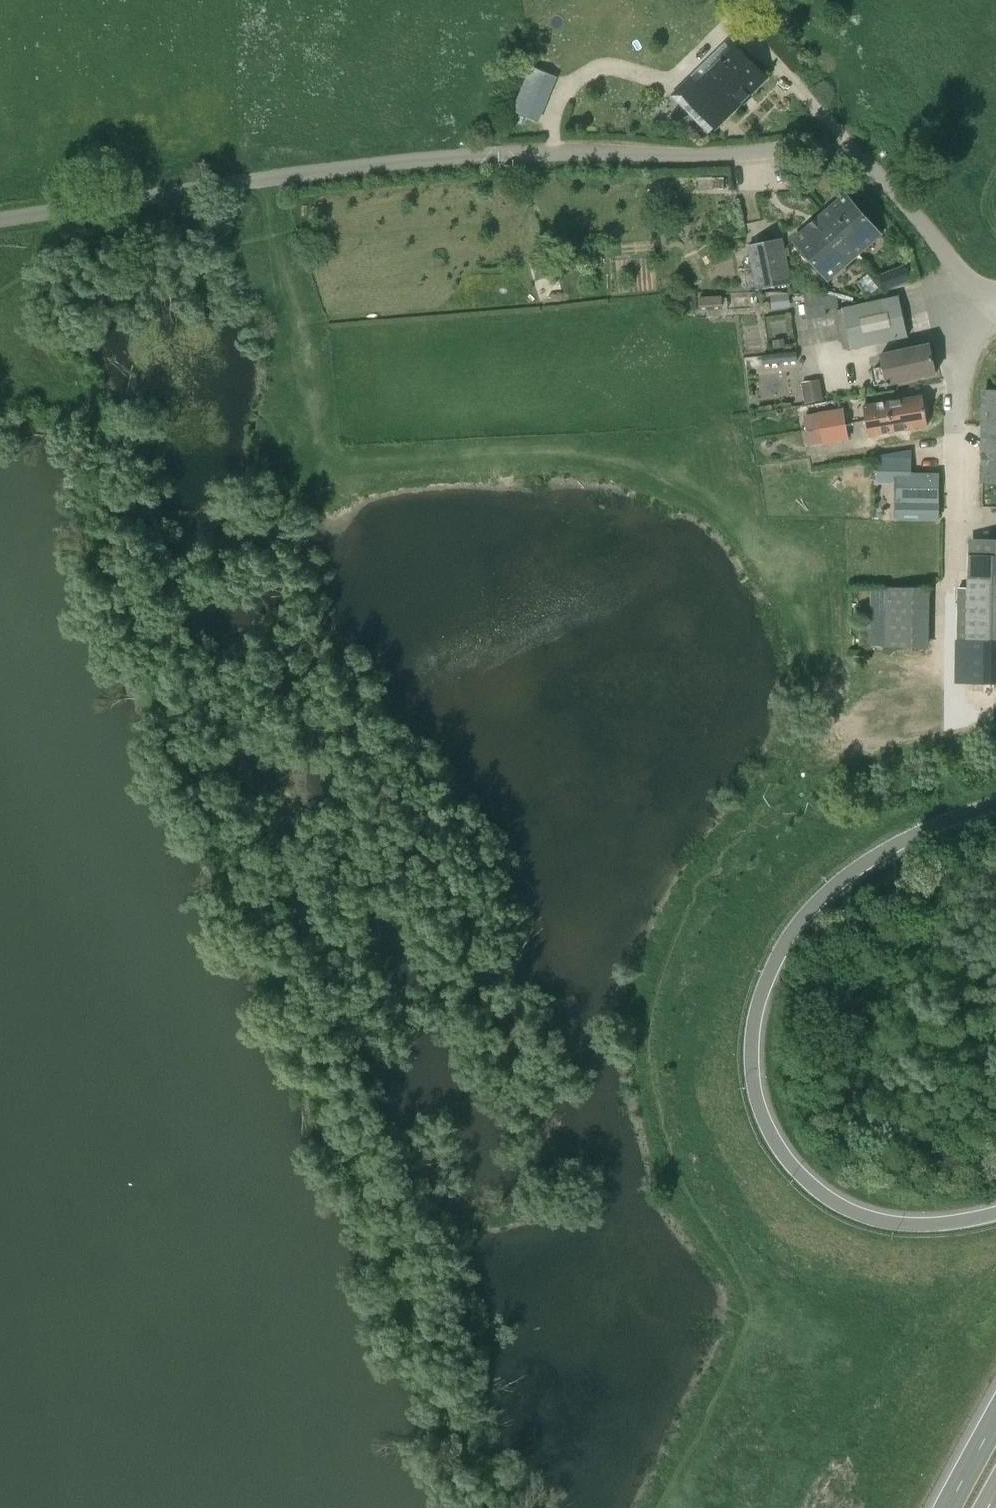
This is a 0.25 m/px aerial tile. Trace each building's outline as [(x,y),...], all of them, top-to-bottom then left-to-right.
[(686,96),(712,122),(716,127),(766,77),(735,46),(685,95),(686,96)] [(532,68),(528,78),(551,88),(556,77),(532,68)] [(512,120),(521,124),(524,116),(515,113),(512,120)] [(712,178),(712,191),(724,190),(724,178),(712,178)] [(881,234),(845,194),(793,239),(829,280),(881,234)] [(748,247),(758,289),(790,283),(781,239),(754,245),(750,225),(734,229),(737,249),(748,247)] [(537,280),(554,275),(547,252),(529,257),(537,280)] [(881,276),(886,291),(911,281),(906,267),(881,276)] [(823,294),(803,293),(804,303),(807,319),(827,316),(826,310),(839,308),(837,298),(823,294)] [(789,294),(771,296),(772,309),(790,307),(789,294)] [(723,307),(723,298),(722,296),(699,297),(700,308),(723,307)] [(899,297),(869,303),(835,310),(843,351),(908,336),(899,297)] [(784,338),(774,339),(775,348),(785,347),(784,338)] [(880,354),(883,367),(874,369),(878,385),(886,383),(887,385),(936,374),(929,344),(880,354)] [(764,364),(797,361),(796,351),(762,355),(764,364)] [(822,379),(803,382),(806,403),(825,400),(822,379)] [(983,391),(983,409),(982,507),(995,507),(995,391),(983,391)] [(863,406),(865,420),(924,409),(922,396),(863,406)] [(804,415),(806,430),(822,427),(844,423),(841,409),(804,415)] [(927,426),(924,409),(865,420),(868,436),(927,426)] [(844,423),(822,427),(806,430),(809,446),(847,440),(844,423)] [(938,474),(897,472),(897,501),(907,501),(907,509),(918,509),(918,501),(937,502),(938,474)] [(995,681),(995,539),(969,539),(969,588),(958,588),(957,681),(995,681)] [(886,587),(885,647),(925,648),(926,588),(886,587)]
